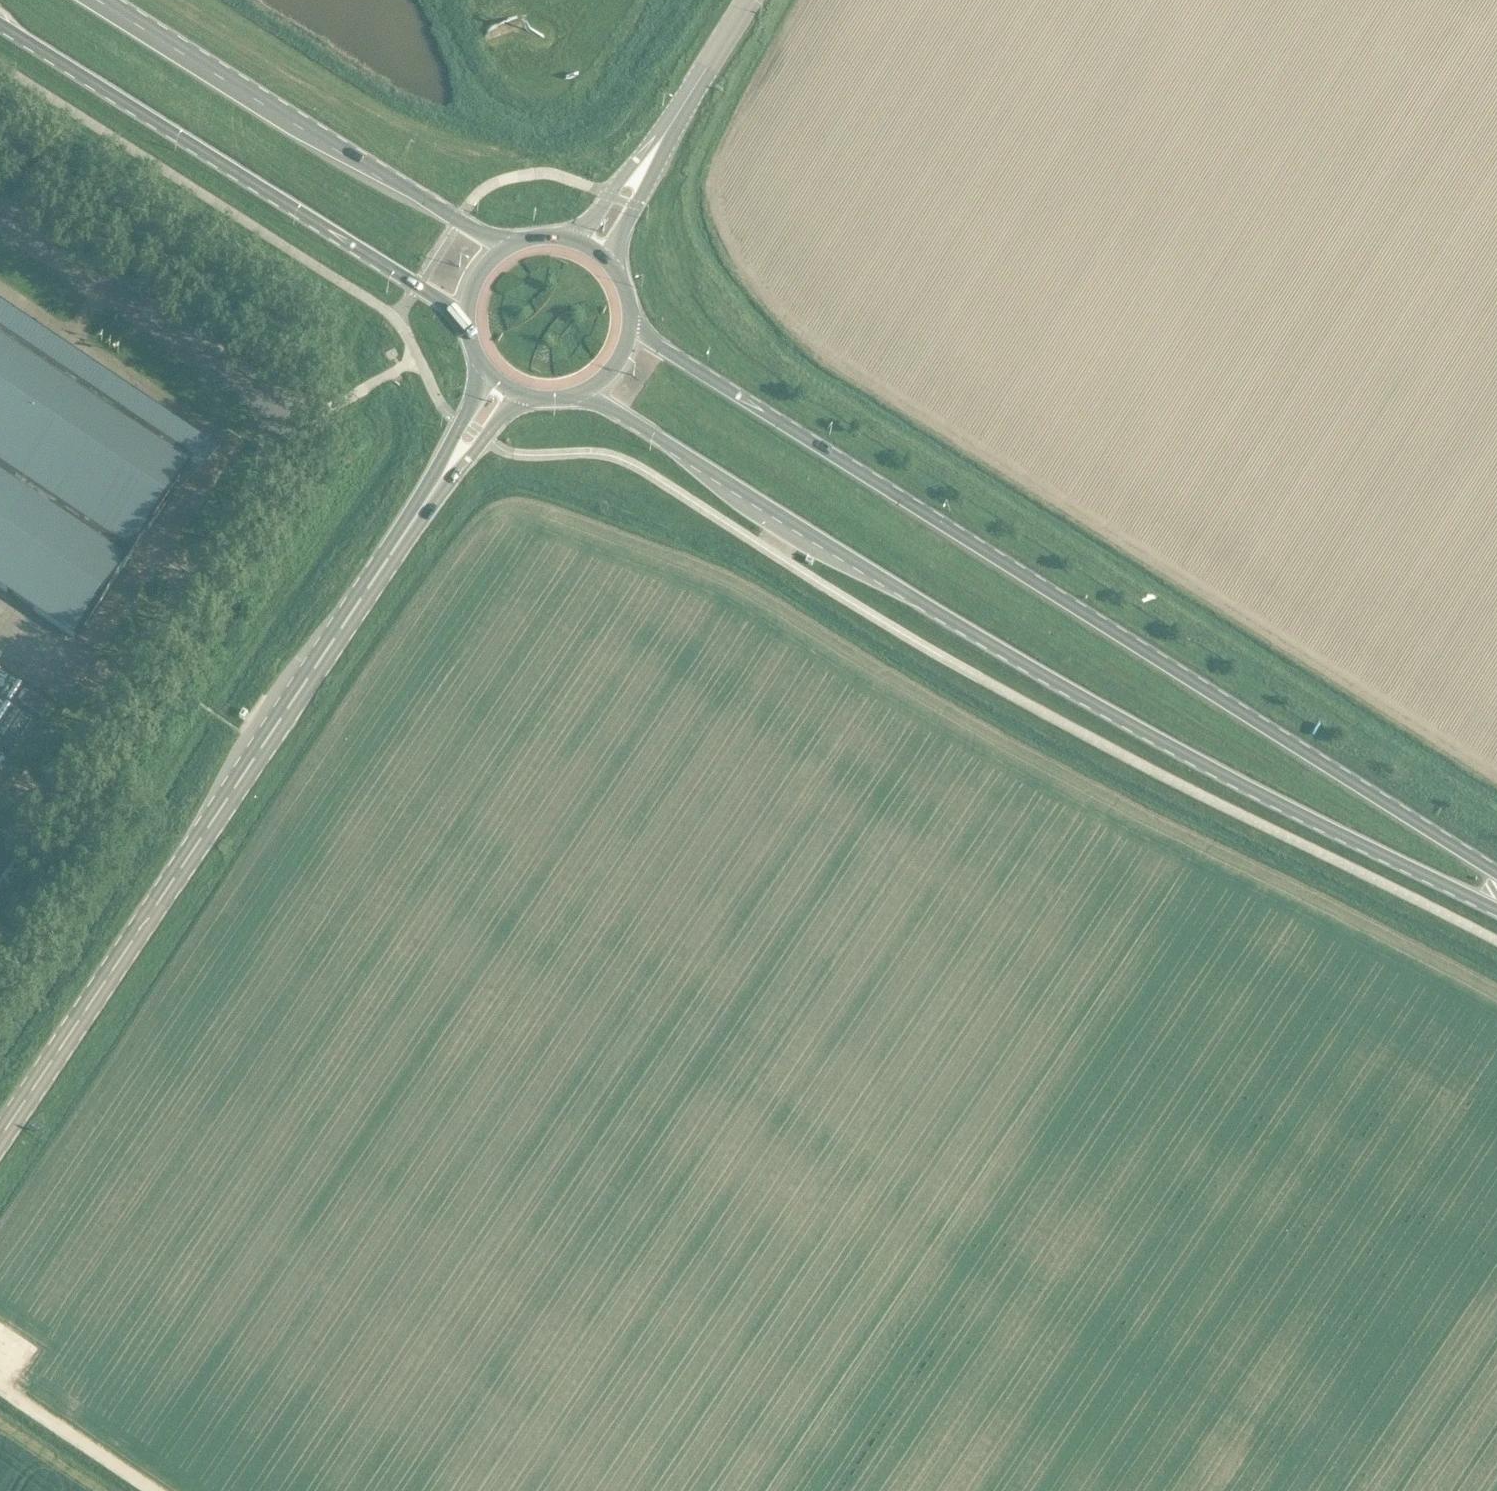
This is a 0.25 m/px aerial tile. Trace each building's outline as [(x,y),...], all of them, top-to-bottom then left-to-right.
[(73,638),(197,454),(0,312),(0,589),(73,638)] [(19,704),(39,717),(47,706),(26,692),(19,704)] [(0,707),(0,727),(10,712),(1,706),(0,707)]
